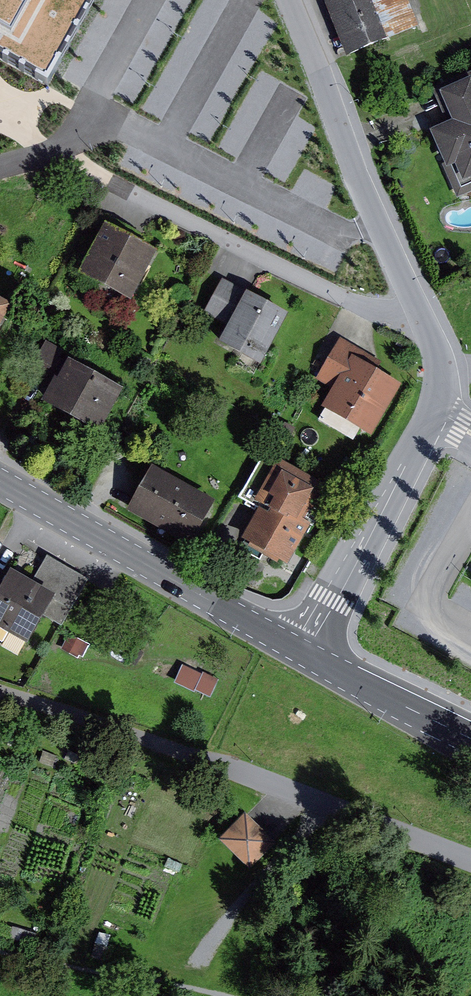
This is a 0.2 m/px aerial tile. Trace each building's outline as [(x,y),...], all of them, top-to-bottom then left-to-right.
[(58,76),(100,0),(0,0),(0,44),(58,76)] [(357,71),(442,37),(427,0),(328,0),(357,71)] [(457,122),(433,133),(463,198),(470,194),(470,81),(444,93),(457,122)] [(113,217),(82,274),(134,302),(160,254),(142,245),(147,235),(113,217)] [(208,313),(232,326),(222,345),(264,369),(293,316),(226,279),(208,313)] [(0,299),(0,335),(15,307),(0,299)] [(320,380),(337,389),(326,409),(377,438),(406,387),(380,372),(386,363),(344,339),(320,380)] [(32,375),(53,387),(44,403),(102,435),(126,392),(66,359),(70,352),(51,341),(32,375)] [(245,499),(262,508),(245,540),(249,542),(245,549),(264,560),(268,553),(293,567),(312,533),(314,534),(327,510),(321,507),(331,488),(283,461),(281,464),(268,457),(245,499)] [(219,503),(156,468),(131,514),(194,548),(219,503)] [(48,617),(65,626),(91,579),(51,558),(36,585),(13,573),(8,582),(0,578),(0,628),(32,646),(48,617)] [(74,636),(67,650),(87,659),(93,646),(74,636)] [(98,647),(95,653),(106,657),(108,651),(98,647)] [(223,681),(188,665),(180,684),(215,699),(223,681)] [(250,809),(223,836),(253,866),(280,839),(250,809)]
